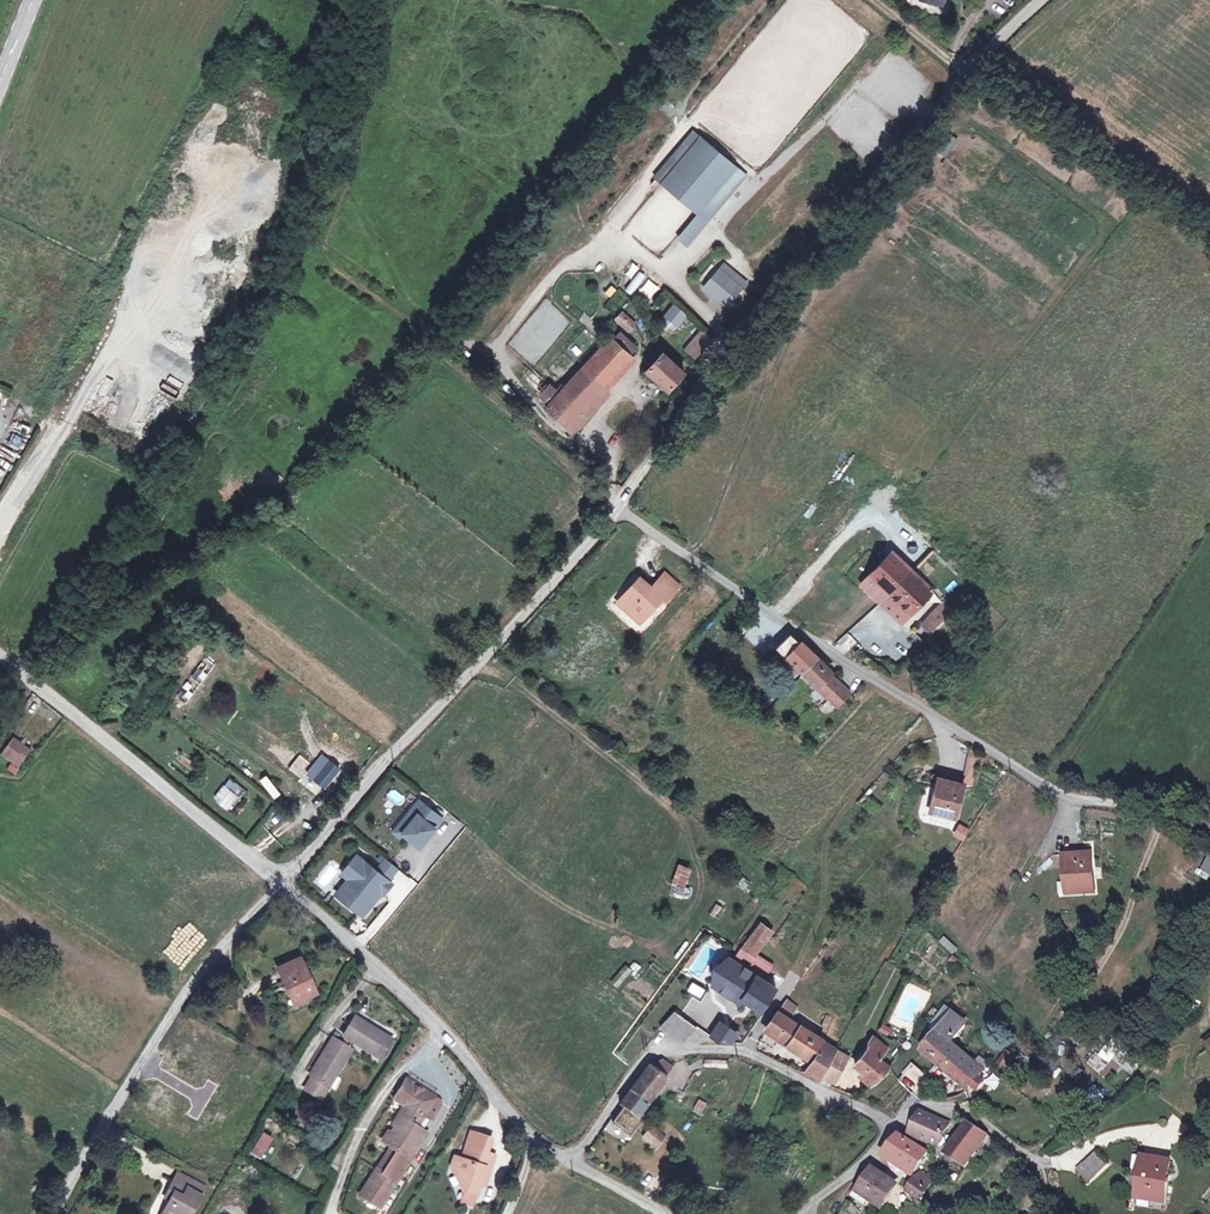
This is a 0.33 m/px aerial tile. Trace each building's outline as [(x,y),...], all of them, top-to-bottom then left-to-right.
[(734,168),(699,139),(692,133),(683,145),(689,150),(660,184),(695,214),(734,168)] [(734,168),(695,214),(697,215),(704,221),(743,176),(734,168)] [(704,221),(697,215),(678,238),(685,244),(704,221)] [(717,270),(702,287),(724,307),(739,290),(717,270)] [(633,296),(646,276),(639,271),(625,290),(633,296)] [(648,278),(635,295),(642,300),(655,284),(648,278)] [(670,307),(663,317),(675,326),(682,316),(670,307)] [(616,321),(630,333),(638,323),(624,312),(616,321)] [(710,338),(700,330),(683,349),(694,358),(710,338)] [(630,357),(605,335),(543,406),(569,427),(630,357)] [(681,371),(659,353),(644,372),(666,389),(681,371)] [(872,586),(883,596),(907,573),(886,551),(854,583),(864,593),(872,586)] [(907,573),(883,596),(875,604),(879,608),(887,601),(906,620),(930,596),(907,573)] [(680,588),(666,575),(653,587),(643,577),(622,599),(629,606),(627,610),(637,620),(647,609),(651,613),(664,600),(667,602),(680,588)] [(883,596),(872,586),(864,593),(875,604),(883,596)] [(629,606),(622,599),(619,603),(627,610),(629,606)] [(906,620),(887,601),(879,608),(898,628),(906,620)] [(651,613),(647,609),(637,620),(641,624),(651,613)] [(940,609),(924,625),(932,634),(949,617),(940,609)] [(932,634),(924,625),(917,632),(926,640),(932,634)] [(779,649),(839,702),(851,689),(791,636),(779,649)] [(47,707),(40,716),(55,727),(62,719),(47,707)] [(1,734),(0,736),(0,757),(6,762),(17,745),(1,734)] [(333,742),(326,751),(333,757),(340,748),(333,742)] [(350,756),(340,748),(333,757),(326,751),(317,762),(333,776),(350,756)] [(299,778),(311,764),(305,758),(293,773),(299,778)] [(950,776),(942,773),(938,786),(945,789),(950,776)] [(272,800),(281,795),(269,775),(261,780),(272,800)] [(966,781),(950,776),(945,789),(938,786),(932,808),(957,816),(968,781),(966,781)] [(228,778),(214,800),(231,811),(245,789),(228,778)] [(405,817),(411,822),(404,831),(421,845),(444,816),(421,797),(405,817)] [(401,834),(404,831),(411,822),(405,817),(395,829),(401,834)] [(364,912),(383,889),(386,891),(394,881),(389,877),(377,867),(358,852),(344,870),(351,875),(358,882),(346,897),(364,912)] [(377,867),(389,877),(399,865),(387,855),(377,867)] [(1097,899),(1094,860),(1066,862),(1068,888),(1072,888),(1073,900),(1097,899)] [(678,864),(673,884),(687,888),(692,868),(678,864)] [(358,882),(351,875),(338,890),(346,897),(358,882)] [(738,885),(748,890),(752,880),(743,875),(738,885)] [(714,903),(710,916),(717,918),(721,906),(714,903)] [(768,930),(757,923),(749,935),(760,942),(768,930)] [(760,942),(749,935),(739,948),(751,956),(760,942)] [(945,937),(940,944),(953,954),(958,948),(945,937)] [(315,995),(300,957),(278,966),(293,1005),(315,995)] [(776,984),(729,957),(712,985),(738,1000),(741,996),(751,1003),(761,1009),(776,984)] [(611,982),(619,988),(632,970),(625,964),(611,982)] [(712,1000),(692,985),(675,1008),(694,1023),(706,1009),(712,1000)] [(741,996),(738,1000),(749,1007),(751,1003),(741,996)] [(809,1067),(821,1077),(836,1051),(832,1048),(793,1018),(801,1006),(787,997),(767,1025),(812,1060),(809,1067)] [(659,1024),(671,1033),(683,1017),(671,1007),(659,1024)] [(390,1040),(352,1016),(341,1034),(378,1059),(390,1040)] [(683,1017),(671,1033),(684,1043),(695,1026),(683,1017)] [(962,1026),(950,1017),(925,1048),(970,1087),(972,1085),(975,1088),(983,1080),(979,1077),(983,1071),(949,1042),(962,1026)] [(744,1042),(746,1039),(754,1027),(745,1021),(737,1033),(729,1042),(744,1042)] [(891,1028),(882,1024),(879,1032),(887,1035),(891,1028)] [(721,1043),(729,1042),(737,1033),(728,1027),(718,1040),(721,1043)] [(886,1047),(873,1035),(870,1038),(866,1050),(855,1062),(875,1081),(888,1067),(878,1056),(886,1047)] [(351,1050),(331,1039),(308,1075),(309,1076),(301,1089),(319,1099),(351,1050)] [(836,1051),(821,1077),(835,1083),(849,1058),(836,1051)] [(1012,1060),(1004,1054),(995,1067),(1003,1074),(1012,1060)] [(648,1061),(630,1089),(640,1096),(647,1103),(674,1067),(664,1059),(648,1061)] [(727,1068),(727,1060),(704,1060),(704,1068),(727,1068)] [(923,1078),(915,1067),(899,1078),(909,1089),(923,1078)] [(437,1094),(407,1076),(396,1095),(406,1102),(425,1113),(426,1111),(433,1115),(444,1099),(437,1094)] [(640,1096),(630,1089),(619,1103),(617,1107),(620,1110),(610,1125),(627,1138),(645,1115),(640,1111),(647,1103),(640,1096)] [(693,1110),(701,1113),(706,1103),(698,1099),(693,1110)] [(425,1113),(406,1102),(400,1112),(415,1121),(411,1128),(414,1130),(416,1128),(425,1134),(428,1129),(419,1123),(425,1113)] [(946,1123),(919,1111),(909,1131),(936,1144),(946,1123)] [(415,1121),(400,1112),(393,1122),(396,1124),(393,1128),(390,1127),(383,1137),(398,1147),(383,1169),(378,1166),(365,1187),(372,1192),(369,1196),(381,1204),(398,1177),(393,1174),(396,1169),(401,1172),(425,1134),(416,1128),(414,1130),(411,1128),(415,1121)] [(264,1113),(259,1121),(264,1123),(269,1116),(264,1113)] [(987,1135),(968,1122),(946,1155),(965,1168),(987,1135)] [(666,1134),(653,1127),(645,1139),(658,1146),(666,1134)] [(490,1137),(474,1132),(468,1147),(485,1153),(490,1137)] [(929,1151),(900,1132),(889,1153),(890,1163),(907,1175),(917,1172),(929,1151)] [(263,1133),(252,1152),(261,1157),(272,1138),(263,1133)] [(987,1135),(965,1168),(978,1178),(1001,1144),(987,1135)] [(228,1151),(211,1141),(205,1151),(222,1160),(228,1151)] [(485,1153),(468,1147),(463,1158),(458,1157),(452,1171),(458,1183),(463,1185),(462,1190),(464,1191),(473,1194),(478,1182),(481,1174),(487,1176),(494,1156),(485,1153)] [(1110,1163),(1098,1149),(1085,1161),(1097,1174),(1110,1163)] [(458,1157),(453,1154),(449,1163),(452,1171),(458,1157)] [(955,1183),(965,1168),(946,1155),(938,1165),(944,1169),(941,1174),(955,1183)] [(1172,1163),(1148,1159),(1145,1173),(1141,1172),(1136,1198),(1163,1203),(1172,1163)] [(1097,1174),(1085,1161),(1077,1169),(1087,1182),(1097,1174)] [(204,1183),(176,1168),(170,1180),(198,1194),(204,1183)] [(895,1183),(871,1168),(857,1190),(871,1199),(882,1205),(895,1183)] [(929,1180),(920,1173),(907,1191),(912,1194),(917,1197),(929,1180)] [(487,1176),(481,1174),(478,1182),(484,1184),(487,1176)] [(170,1180),(167,1187),(173,1190),(169,1197),(159,1213),(187,1213),(198,1194),(170,1180)] [(173,1190),(167,1187),(163,1194),(169,1197),(173,1190)] [(372,1192),(365,1187),(362,1192),(369,1196),(372,1192)] [(871,1199),(857,1190),(852,1200),(866,1207),(871,1199)] [(473,1194),(464,1191),(460,1202),(470,1205),(473,1194)] [(939,1200),(933,1209),(939,1213),(944,1213),(949,1206),(939,1200)]
